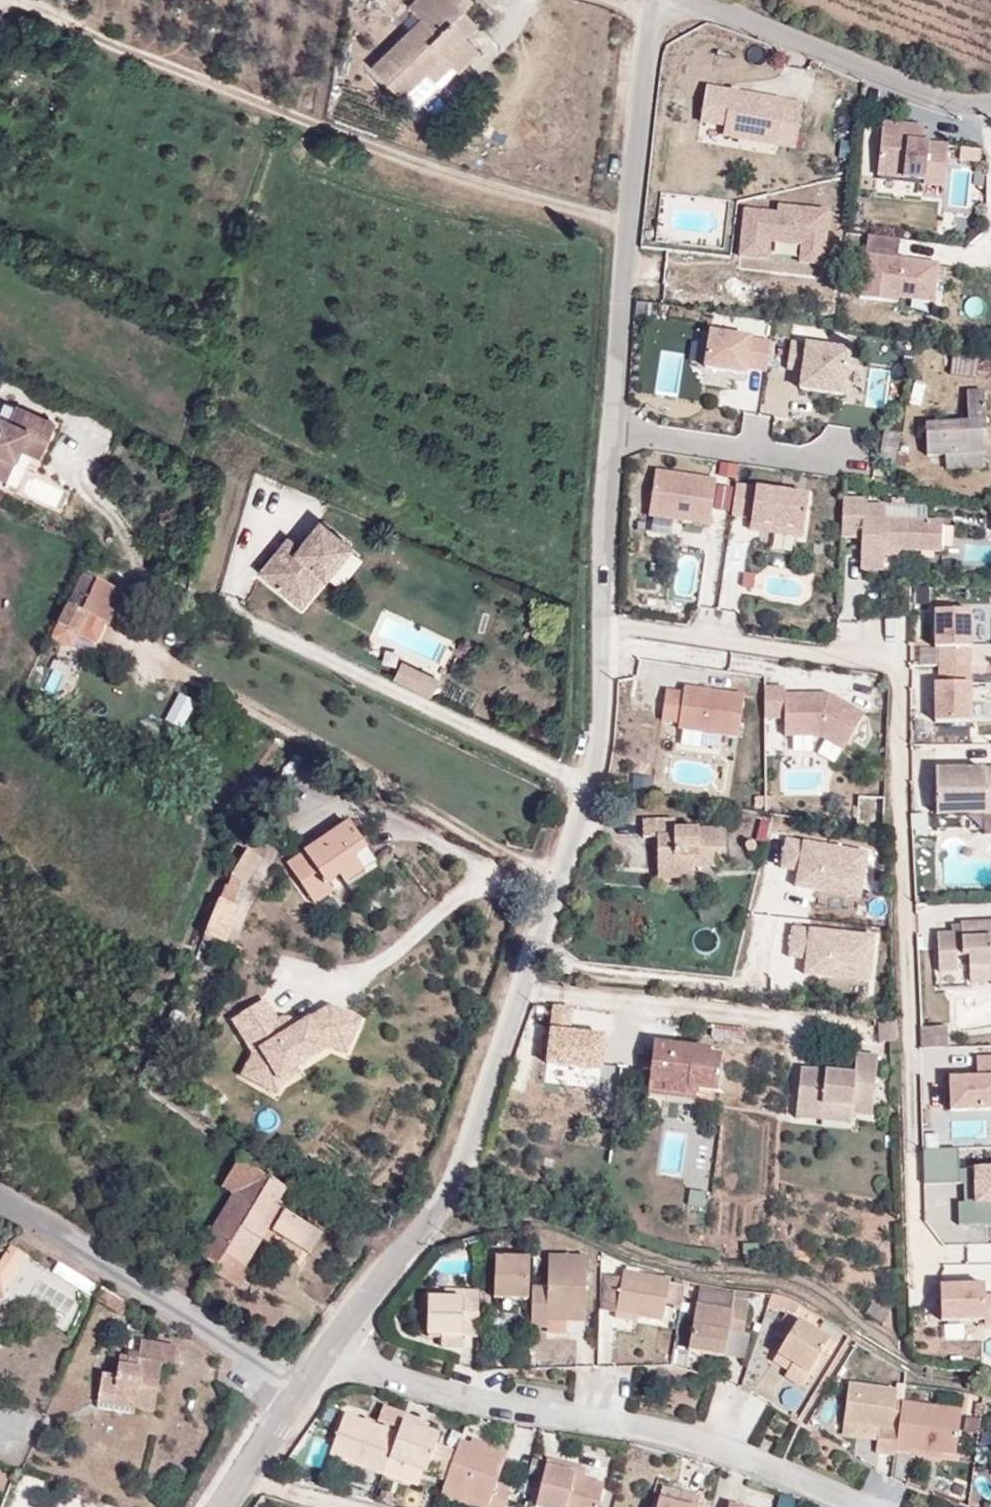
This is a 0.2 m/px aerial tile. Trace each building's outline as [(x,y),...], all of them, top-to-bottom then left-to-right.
[(371,67),(400,97),(425,72),(442,55),(451,65),(456,71),(478,51),(465,36),(450,22),(463,9),(472,1),(471,0),(415,0),(409,7),(421,19),(426,24),(415,35),(410,29),(371,67)] [(477,24),(463,9),(450,22),(465,36),(477,24)] [(426,24),(420,19),(410,29),(415,35),(426,24)] [(435,81),(451,65),(442,55),(425,72),(435,81)] [(726,126),(724,135),(795,148),(802,104),(706,87),(700,122),(726,126)] [(721,146),(724,135),(726,126),(700,122),(697,142),(721,146)] [(886,123),(880,176),(926,181),(926,185),(948,187),(952,146),(927,144),(928,128),(886,123)] [(778,215),(745,211),(739,257),(767,260),(769,242),(801,245),(799,263),(822,265),(828,212),(779,207),(778,215)] [(900,240),(868,236),(859,299),(896,303),(897,297),(932,302),(937,265),(897,260),(900,240)] [(678,269),(654,284),(676,287),(678,269)] [(712,326),(705,363),(769,374),(776,337),(712,326)] [(854,365),(856,345),(794,338),(790,369),(802,371),(799,391),(885,401),(889,369),(854,365)] [(953,349),(950,374),(976,378),(977,370),(990,371),(990,354),(953,349)] [(945,454),(985,453),(988,453),(984,392),(967,393),(968,422),(925,424),(927,455),(945,454)] [(0,416),(0,463),(4,453),(13,457),(17,448),(39,458),(55,422),(14,403),(7,419),(0,416)] [(895,464),(896,454),(900,433),(884,430),(879,461),(895,464)] [(4,453),(0,463),(0,478),(3,479),(13,457),(4,453)] [(986,467),(985,453),(945,454),(945,469),(986,467)] [(908,456),(896,454),(895,464),(906,466),(908,456)] [(651,516),(711,525),(719,476),(658,467),(651,516)] [(734,514),(751,516),(755,483),(738,481),(734,514)] [(755,486),(754,532),(811,534),(812,487),(755,486)] [(888,549),(901,549),(943,551),(944,521),(887,519),(887,506),(865,505),(865,499),(843,499),(843,537),(862,538),(860,569),(885,570),(885,554),(887,554),(888,549)] [(350,547),(318,521),(298,547),(293,552),(282,543),(256,575),(291,603),(303,589),(310,595),(324,577),(325,578),(350,547)] [(298,547),(286,538),(282,543),(293,552),(298,547)] [(124,593),(97,580),(82,612),(68,604),(57,625),(78,636),(88,615),(108,625),(124,593)] [(303,589),(291,603),(298,609),(310,595),(303,589)] [(937,606),(939,677),(973,676),(972,605),(937,606)] [(140,668),(128,660),(118,678),(130,684),(140,668)] [(416,688),(424,673),(402,661),(394,676),(416,688)] [(437,680),(424,673),(416,688),(429,695),(437,680)] [(936,720),(975,719),(974,679),(935,680),(936,720)] [(683,694),(666,691),(662,721),(679,723),(678,729),(738,738),(744,696),(684,688),(683,694)] [(784,688),(764,688),(765,718),(785,718),(785,736),(818,736),(844,750),(864,715),(829,695),(826,699),(814,699),(814,695),(784,695),(784,688)] [(936,769),(936,785),(921,785),(922,815),(984,814),(990,814),(990,768),(936,769)] [(657,870),(692,870),(692,867),(715,867),(715,854),(726,854),(724,829),(675,830),(675,820),(641,820),(642,837),(656,837),(657,870)] [(320,842),(288,864),(315,903),(333,891),(327,884),(340,874),(346,882),(375,862),(349,822),(339,829),(336,825),(317,837),(320,842)] [(866,912),(871,844),(785,838),(783,867),(798,868),(796,887),(820,888),(819,908),(866,912)] [(231,875),(242,883),(244,884),(260,858),(247,850),(234,869),(231,875)] [(692,878),(692,870),(657,870),(657,878),(692,878)] [(234,905),(242,883),(231,875),(225,885),(222,884),(219,899),(234,905)] [(10,898),(0,891),(0,912),(10,898)] [(240,907),(234,905),(219,899),(205,935),(224,943),(240,907)] [(951,933),(937,935),(939,973),(958,972),(957,956),(969,956),(970,976),(990,975),(990,922),(961,923),(961,925),(962,934),(951,933)] [(790,956),(807,957),(805,975),(852,978),(851,990),(875,992),(880,931),(793,924),(790,956)] [(951,925),(951,933),(962,934),(961,925),(951,925)] [(10,998),(7,995),(0,991),(0,1015),(10,998)] [(254,1055),(243,1075),(264,1087),(272,1072),(291,1061),(296,1070),(331,1049),(346,1055),(360,1021),(329,1009),(296,1029),(293,1024),(286,1024),(281,1020),(277,1022),(266,1003),(234,1023),(254,1055)] [(605,1070),(609,1030),(567,1026),(569,1005),(553,1003),(547,1064),(605,1070)] [(135,1023),(147,1028),(151,1018),(139,1013),(135,1023)] [(896,1022),(883,1022),(883,1042),(897,1042),(896,1022)] [(921,1049),(937,1049),(936,1026),(921,1026),(921,1049)] [(937,1049),(949,1049),(948,1027),(936,1026),(937,1049)] [(136,1053),(141,1044),(128,1038),(124,1048),(136,1053)] [(688,1089),(698,1090),(718,1093),(722,1058),(708,1056),(710,1051),(653,1044),(648,1081),(666,1084),(665,1092),(686,1094),(688,1089)] [(952,1107),(990,1107),(990,1054),(979,1054),(979,1073),(952,1073),(952,1107)] [(852,1108),(851,1114),(872,1116),(879,1057),(856,1055),(855,1075),(800,1069),(796,1110),(822,1113),(823,1105),(852,1108)] [(272,1072),(264,1087),(278,1094),(284,1083),(298,1074),(296,1070),(291,1061),(272,1072)] [(666,1084),(648,1081),(648,1090),(665,1092),(666,1084)] [(850,1123),(851,1114),(852,1108),(823,1105),(822,1113),(796,1110),(796,1118),(850,1123)] [(987,1118),(990,1117),(990,1108),(953,1112),(956,1139),(989,1136),(987,1118)] [(957,1170),(957,1149),(921,1150),(922,1184),(973,1183),(973,1202),(956,1202),(956,1224),(990,1223),(990,1169),(957,1170)] [(270,1180),(241,1158),(223,1186),(236,1194),(198,1257),(217,1268),(270,1180)] [(217,1268),(213,1275),(238,1290),(250,1270),(245,1267),(268,1229),(270,1224),(276,1228),(273,1232),(300,1250),(313,1228),(276,1206),(286,1191),(270,1180),(217,1268)] [(322,1234),(313,1228),(300,1250),(309,1255),(322,1234)] [(0,1264),(0,1278),(3,1294),(28,1256),(13,1246),(0,1264)] [(532,1288),(531,1327),(548,1328),(549,1322),(548,1315),(566,1314),(567,1322),(585,1322),(586,1257),(549,1256),(548,1288),(532,1288)] [(530,1259),(495,1257),(494,1298),(529,1300),(530,1259)] [(670,1284),(670,1280),(623,1272),(622,1278),(615,1314),(663,1322),(666,1304),(670,1284)] [(622,1278),(608,1276),(601,1311),(615,1314),(622,1278)] [(684,1286),(670,1284),(666,1304),(680,1306),(684,1286)] [(697,1307),(731,1312),(734,1301),(735,1295),(700,1289),(697,1307)] [(477,1338),(479,1292),(464,1291),(464,1299),(447,1298),(428,1297),(428,1336),(477,1338)] [(447,1291),(447,1298),(464,1299),(464,1291),(447,1291)] [(987,1304),(986,1292),(942,1295),(944,1329),(987,1326),(987,1331),(990,1331),(990,1304),(987,1304)] [(749,1303),(734,1301),(731,1312),(697,1307),(688,1351),(724,1357),(729,1330),(743,1333),(749,1303)] [(872,1303),(865,1314),(883,1326),(891,1314),(872,1303)] [(549,1322),(567,1322),(566,1314),(548,1315),(549,1322)] [(787,1339),(799,1321),(790,1316),(778,1333),(787,1339)] [(831,1340),(799,1321),(787,1339),(773,1362),(788,1372),(793,1366),(809,1375),(831,1340)] [(141,1340),(139,1353),(138,1359),(128,1357),(120,1356),(117,1377),(101,1375),(98,1401),(135,1408),(154,1412),(162,1363),(175,1365),(177,1346),(141,1340)] [(801,1389),(809,1375),(793,1366),(788,1372),(784,1379),(801,1389)] [(895,1453),(902,1404),(895,1403),(897,1391),(849,1385),(843,1424),(879,1430),(877,1441),(875,1454),(894,1457),(895,1453)] [(135,1414),(135,1408),(98,1401),(97,1408),(135,1414)] [(961,1412),(902,1404),(895,1453),(914,1456),(915,1451),(954,1456),(961,1412)] [(406,1416),(383,1408),(378,1422),(401,1430),(404,1422),(406,1416)] [(330,1456),(384,1476),(390,1460),(399,1435),(346,1416),(330,1456)] [(430,1465),(449,1472),(456,1452),(437,1445),(440,1436),(404,1422),(401,1430),(399,1435),(390,1460),(409,1467),(426,1474),(430,1465)] [(877,1441),(879,1430),(843,1424),(842,1437),(877,1441)] [(444,1488),(487,1504),(486,1506),(504,1506),(510,1489),(495,1484),(505,1458),(460,1441),(456,1452),(449,1472),(444,1488)] [(390,1460),(384,1476),(402,1483),(409,1467),(390,1460)] [(548,1461),(547,1468),(576,1475),(575,1478),(584,1480),(587,1470),(548,1461)] [(547,1468),(536,1506),(599,1506),(605,1485),(584,1480),(575,1478),(576,1475),(547,1468)] [(444,1488),(440,1499),(463,1506),(486,1506),(487,1504),(444,1488)] [(701,1497),(683,1493),(680,1505),(659,1500),(658,1506),(699,1506),(701,1497)]
